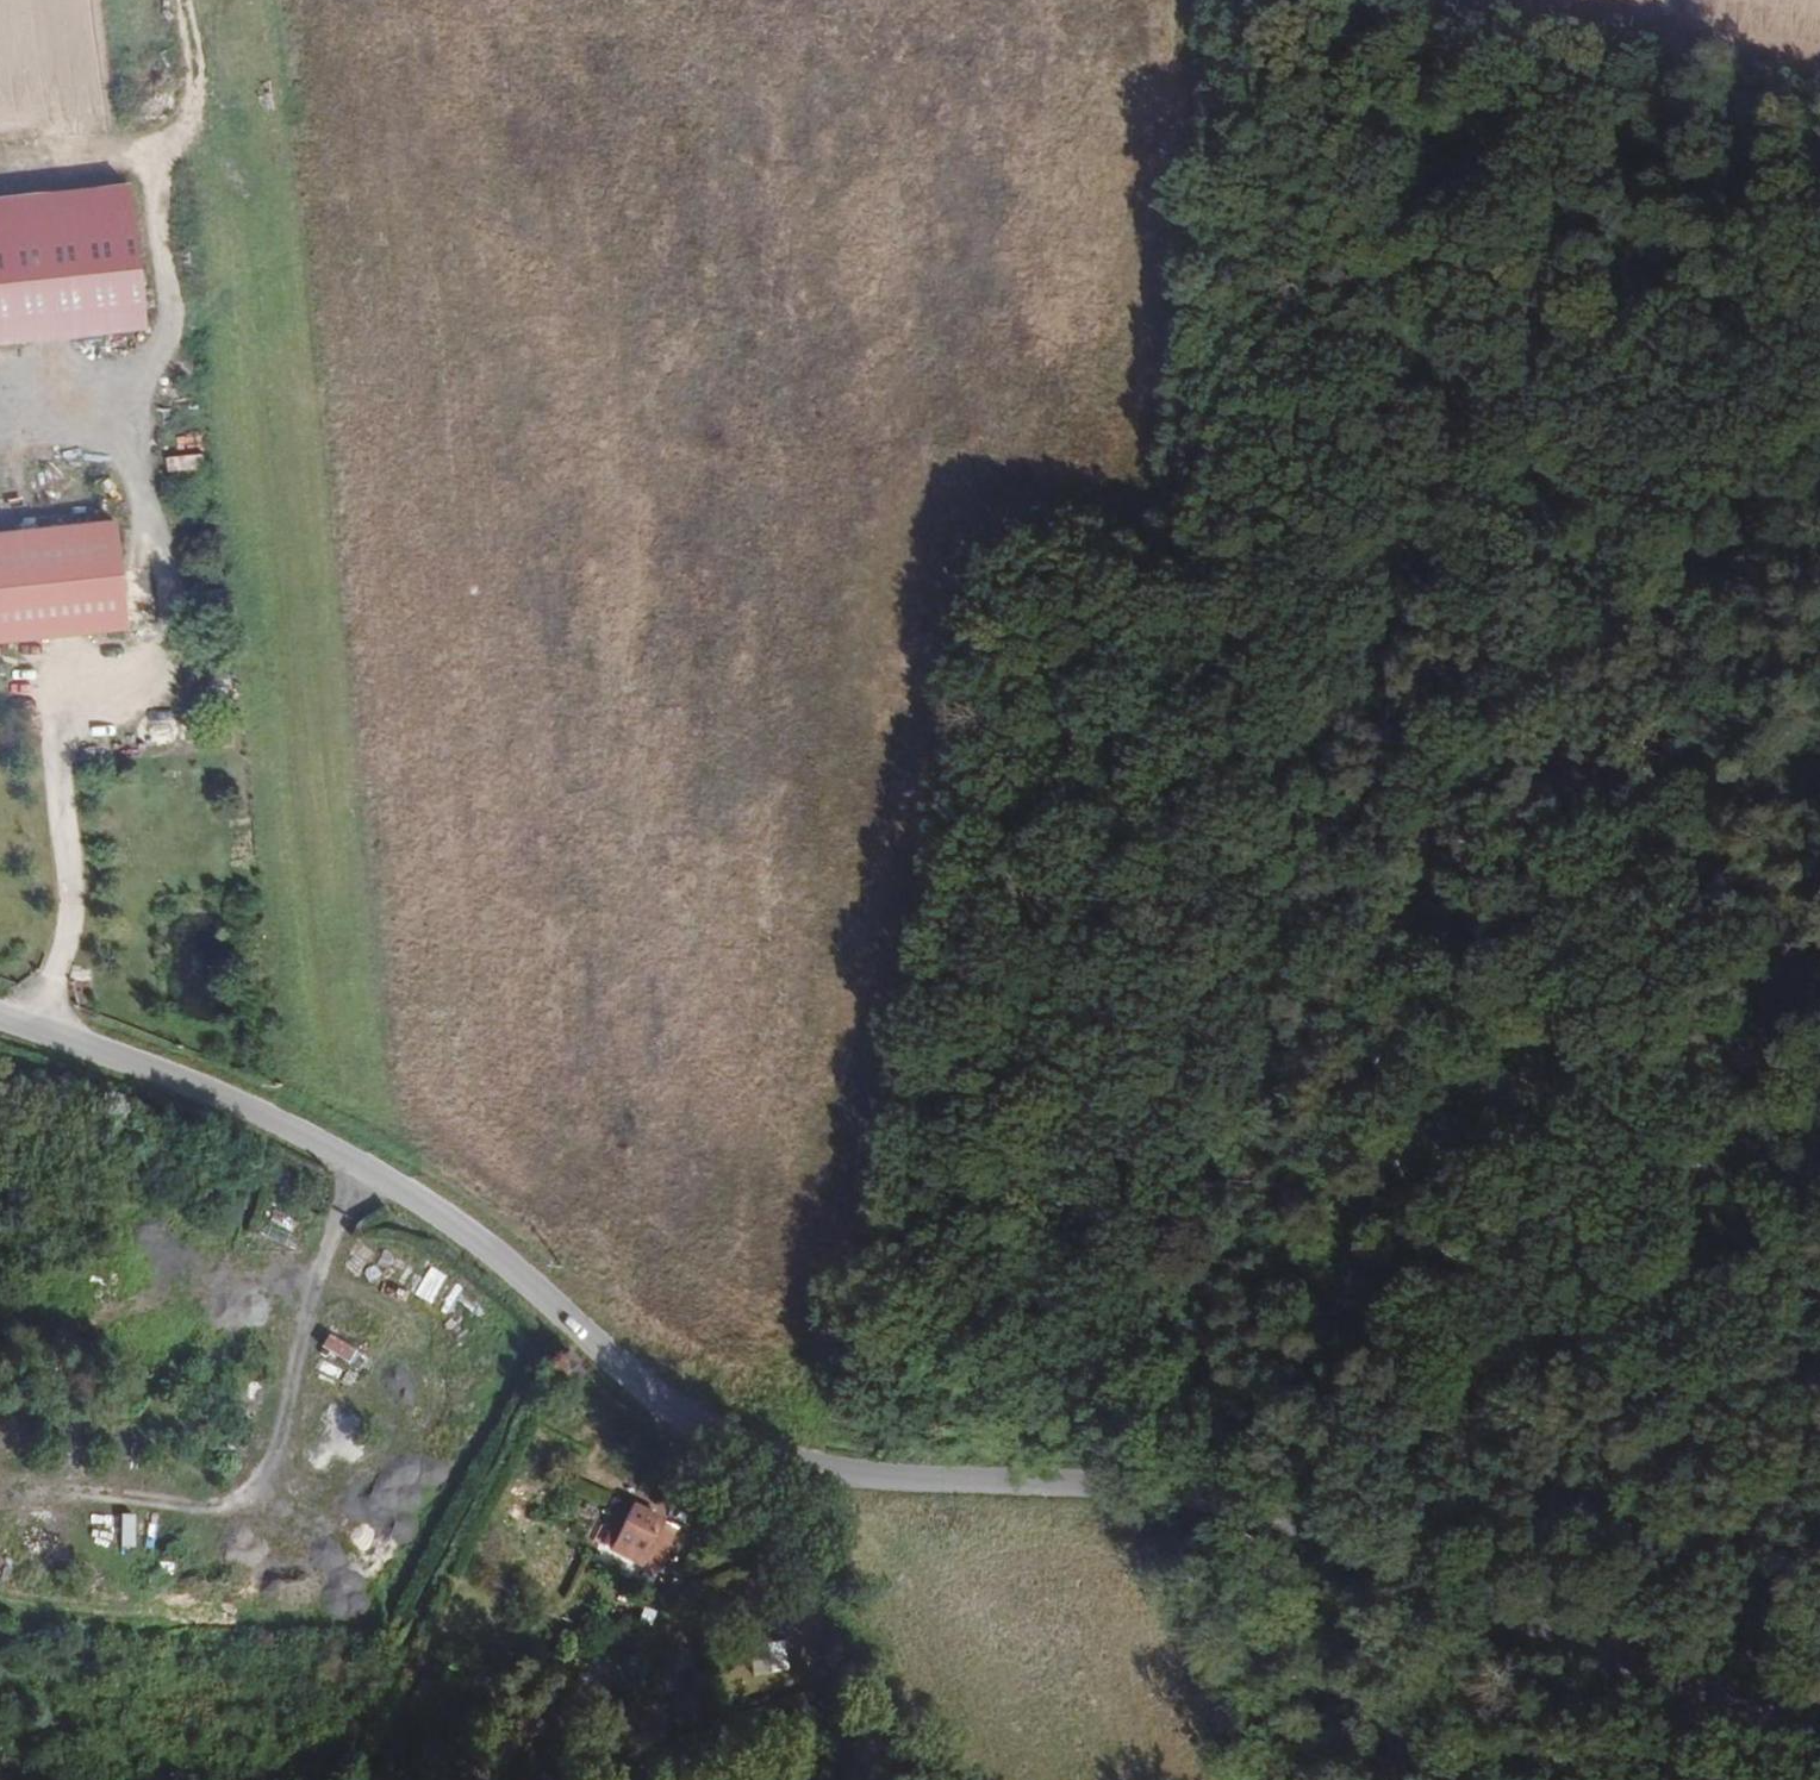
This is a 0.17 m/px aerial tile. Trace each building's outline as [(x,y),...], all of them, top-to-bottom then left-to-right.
[(137,294),(126,181),(0,194),(0,340),(140,325),(137,294)] [(0,530),(0,635),(113,625),(103,520),(0,530)] [(322,1353),(348,1360),(352,1343),(327,1336),(322,1353)] [(657,1574),(683,1526),(635,1501),(610,1550),(657,1574)] [(134,1546),(136,1514),(123,1513),(121,1545),(134,1546)] [(754,1672),(789,1669),(786,1640),(751,1643),(754,1672)]
